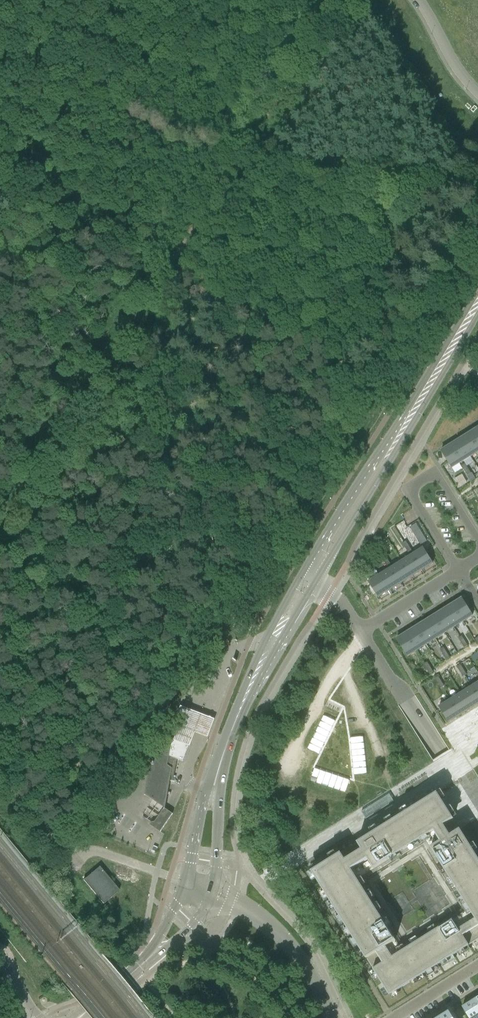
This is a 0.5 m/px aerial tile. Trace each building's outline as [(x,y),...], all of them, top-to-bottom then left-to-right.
[(469,433),(475,444),(477,448),(477,427),(473,430),(472,430),(473,431),(469,433)] [(459,439),(466,450),(470,457),(472,456),(477,452),(477,448),(475,444),(469,433),(465,436),(464,435),(464,436),(459,439)] [(454,442),(450,445),(457,456),(461,462),(463,461),(470,457),(466,450),(459,439),(455,442),(454,441),(454,442)] [(446,447),(441,451),(452,468),(454,467),(461,462),(457,456),(450,445),(446,447),(445,447),(446,447)] [(415,552),(412,554),(413,556),(415,561),(417,563),(421,570),(423,569),(432,564),(433,564),(431,562),(428,557),(428,556),(423,548),(415,552)] [(411,555),(401,561),(407,570),(411,577),(412,576),(421,570),(421,571),(422,571),(421,570),(417,563),(415,561),(413,556),(412,554),(411,555)] [(390,568),(395,577),(399,584),(400,584),(400,583),(401,582),(410,577),(411,578),(411,577),(407,570),(401,561),(394,566),(390,568)] [(381,574),(379,575),(381,577),(385,584),(389,590),(389,591),(390,591),(389,590),(391,589),(399,584),(395,577),(390,568),(381,574)] [(378,576),(368,581),(370,585),(377,595),(378,598),(379,597),(378,597),(379,596),(389,590),(385,584),(381,577),(379,575),(378,576)] [(456,602),(452,604),(456,610),(458,614),(463,621),(472,616),(466,605),(461,598),(456,601),(455,601),(456,602)] [(447,607),(443,610),(447,616),(454,627),(463,622),(463,621),(458,614),(456,610),(452,604),(448,606),(447,606),(447,607)] [(437,613),(434,615),(438,622),(445,633),(454,627),(447,616),(443,610),(438,613),(438,612),(437,612),(437,613)] [(429,618),(424,621),(428,628),(435,639),(436,638),(445,633),(438,622),(434,615),(429,618),(429,617),(429,618)] [(419,624),(415,627),(419,634),(426,645),(427,644),(435,639),(428,628),(424,621),(420,624),(419,624)] [(411,630),(406,633),(410,640),(417,650),(418,650),(426,645),(419,634),(415,627),(411,629),(410,629),(411,630)] [(402,635),(396,639),(403,649),(407,656),(409,655),(417,650),(410,640),(406,633),(402,635),(401,635),(402,635)] [(460,693),(470,709),(476,705),(477,705),(477,704),(477,697),(472,687),(471,686),(460,693)] [(470,709),(460,693),(450,700),(459,715),(470,709)] [(450,700),(439,706),(448,722),(449,721),(455,718),(455,719),(456,718),(459,715),(450,700)] [(175,739),(189,745),(193,734),(200,737),(207,739),(215,720),(208,718),(182,708),(180,707),(177,714),(173,726),(179,728),(175,739)] [(323,716),(321,720),(324,722),(332,727),(335,721),(326,717),(323,716)] [(320,722),(318,726),(321,728),(330,732),(332,727),(323,723),(320,722)] [(318,727),(316,732),(318,733),(327,738),(330,732),(321,728),(318,727)] [(315,733),(313,737),(314,738),(324,743),(327,738),(316,733),(315,733)] [(156,829),(160,832),(173,813),(172,813),(168,810),(165,808),(169,787),(169,783),(171,775),(173,772),(174,773),(177,759),(182,761),(189,745),(175,739),(170,737),(149,769),(146,785),(144,794),(164,808),(154,821),(151,822),(149,825),(156,829)] [(312,738),(310,743),(313,745),(321,749),(324,744),(315,739),(312,738)] [(310,744),(307,748),(310,750),(319,754),(321,749),(313,745),(310,744)] [(311,778),(311,781),(315,783),(317,780),(320,770),(314,769),(311,778)] [(317,780),(316,783),(321,784),(323,782),(326,772),(320,771),(317,780)] [(326,772),(322,784),(322,785),(327,786),(328,786),(332,774),(326,772)] [(329,784),(328,787),(333,788),(334,786),(338,776),(332,774),(329,784)] [(335,786),(334,789),(339,790),(340,788),(343,778),(338,776),(335,786)] [(341,788),(340,791),(345,792),(346,790),(349,780),(344,778),(341,788)] [(357,842),(341,852),(315,869),(311,871),(327,896),(367,959),(372,968),(387,991),(389,995),(417,977),(470,945),(477,939),(477,858),(460,829),(450,835),(444,825),(453,819),(437,793),(390,822),(357,842)] [(361,812),(365,819),(394,802),(391,798),(389,794),(361,812)] [(99,867),(83,880),(103,904),(119,891),(99,867)] [(462,1007),(469,1017),(471,1017),(477,1014),(477,1012),(471,1001),(462,1007)]
